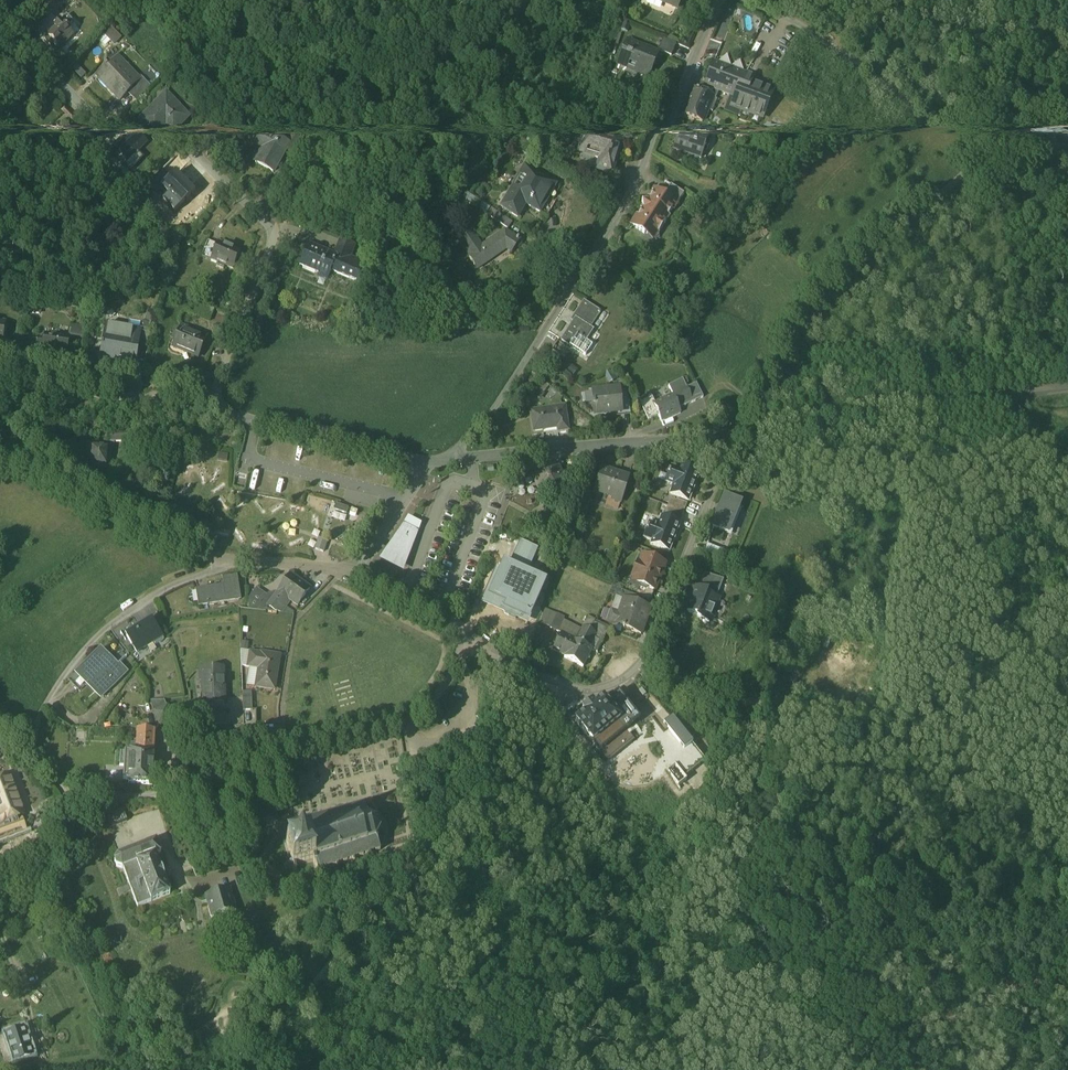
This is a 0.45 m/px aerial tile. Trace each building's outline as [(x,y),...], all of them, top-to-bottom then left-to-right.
[(664,0),(663,3),(676,9),(680,0),(664,0)] [(61,23),(68,30),(74,23),(67,17),(61,23)] [(47,38),(54,44),(60,50),(74,36),(68,30),(61,23),(56,28),(56,29),(54,31),(53,30),(49,33),(50,35),(47,37),(47,38)] [(54,44),(47,38),(45,40),(51,47),(54,44)] [(676,46),(663,40),(658,52),(671,58),(676,46)] [(713,42),(708,56),(718,59),(722,45),(713,42)] [(658,56),(627,43),(618,66),(649,79),(658,56)] [(139,82),(117,60),(107,69),(105,67),(104,68),(106,71),(98,79),(99,79),(112,91),(111,92),(121,102),(127,95),(132,90),(140,83),(139,82)] [(745,77),(714,64),(705,88),(718,93),(735,100),(736,100),(745,77)] [(753,81),(745,77),(736,100),(735,100),(731,109),(762,122),(770,100),(771,100),(773,95),(762,91),(763,89),(752,84),(753,81)] [(140,83),(132,90),(141,99),(151,89),(142,79),(139,82),(140,83)] [(705,88),(702,87),(699,93),(712,99),(715,100),(718,93),(705,88)] [(141,99),(132,90),(127,95),(136,104),(141,99)] [(699,93),(694,91),(683,117),(691,120),(694,122),(694,121),(702,125),(712,99),(699,93)] [(167,96),(141,122),(155,136),(171,120),(178,127),(188,117),(167,96)] [(224,155),(215,146),(222,139),(211,128),(203,137),(207,141),(180,169),(195,184),(212,167),(213,168),(216,166),(230,179),(235,174),(236,174),(241,170),(225,154),(224,155)] [(688,129),(687,138),(697,139),(698,130),(688,129)] [(746,146),(739,141),(734,149),(742,153),(746,146)] [(710,147),(691,143),(689,151),(687,150),(685,160),(687,161),(685,169),(704,174),(706,165),(709,166),(711,156),(708,155),(710,147)] [(77,181),(67,171),(64,174),(74,184),(77,181)] [(688,189),(686,197),(672,193),(666,212),(678,216),(679,213),(693,218),(692,221),(693,221),(702,193),(688,189)] [(298,202),(290,198),(285,207),(286,207),(283,213),(290,217),(298,202)] [(547,245),(519,228),(495,269),(511,278),(519,266),(534,274),(541,263),(538,261),(547,245)] [(663,246),(656,257),(668,265),(667,266),(669,267),(677,255),(663,246)] [(195,252),(193,254),(185,263),(190,269),(201,258),(195,252)] [(718,290),(709,278),(697,287),(706,299),(718,290)] [(216,305),(206,302),(200,318),(209,321),(216,305)] [(233,312),(219,306),(221,304),(218,303),(217,305),(216,305),(209,321),(216,325),(215,328),(221,331),(223,327),(231,331),(236,319),(231,316),(233,312)] [(213,369),(202,364),(197,375),(208,380),(213,369)] [(149,387),(139,385),(139,389),(137,399),(147,401),(149,387)] [(84,401),(76,400),(74,414),(82,415),(84,401)] [(679,442),(672,446),(677,456),(684,452),(679,442)] [(621,443),(613,443),(615,465),(624,464),(621,443)] [(647,457),(646,458),(651,467),(655,475),(674,466),(671,459),(677,456),(672,446),(647,457)] [(645,451),(634,456),(641,472),(651,467),(646,458),(647,457),(645,451)] [(558,462),(524,466),(527,487),(538,485),(537,483),(550,481),(551,487),(562,485),(558,462)] [(130,482),(106,483),(107,493),(130,492),(130,482)] [(546,515),(544,520),(543,520),(535,523),(534,524),(531,531),(531,532),(534,540),(534,541),(542,544),(551,541),(552,540),(555,533),(555,532),(552,524),(551,523),(554,515),(546,515)] [(507,516),(496,525),(504,534),(515,525),(507,516)] [(692,525),(674,518),(673,521),(665,518),(663,524),(662,523),(661,526),(662,527),(660,532),(667,535),(664,544),(682,551),(682,550),(684,544),(684,545),(690,531),(689,531),(691,525),(692,525)] [(733,552),(718,546),(706,576),(721,582),(733,552)] [(663,567),(673,571),(680,553),(670,549),(669,551),(664,548),(658,564),(663,566),(663,567)] [(345,562),(333,558),(331,564),(343,568),(345,562)] [(673,574),(655,567),(651,576),(644,573),(642,579),(641,578),(640,581),(640,582),(638,587),(646,590),(645,594),(663,600),(663,599),(665,594),(670,581),(670,580),(672,575),(673,574)] [(719,601),(700,593),(697,600),(716,608),(719,601)] [(323,598),(315,595),(312,603),(320,606),(323,598)] [(645,608),(637,606),(634,614),(631,613),(627,625),(635,628),(633,633),(633,634),(633,635),(635,638),(638,640),(642,638),(642,637),(646,639),(648,639),(653,627),(657,625),(655,621),(658,614),(650,611),(649,608),(647,607),(645,608)] [(307,642),(288,629),(269,655),(261,665),(277,667),(281,662),(287,654),(294,659),(307,642)] [(642,638),(638,640),(635,638),(633,635),(629,645),(631,646),(644,650),(646,645),(645,639),(646,639),(642,637),(642,638)] [(619,641),(606,636),(602,644),(616,649),(619,641)] [(643,657),(618,649),(614,662),(610,673),(610,674),(634,682),(643,657)] [(264,651),(254,664),(261,665),(269,655),(264,651)] [(552,664),(541,658),(534,671),(545,677),(552,664)] [(614,662),(606,659),(602,671),(610,673),(614,662)] [(560,668),(552,664),(545,677),(553,681),(560,668)] [(590,670),(583,666),(577,677),(584,680),(589,672),(590,670)] [(603,678),(589,672),(584,680),(591,684),(584,697),(587,698),(592,701),(603,678)] [(584,680),(577,677),(571,690),(577,693),(584,680)] [(584,680),(577,693),(584,697),(591,684),(584,680)] [(568,688),(556,682),(548,698),(560,704),(568,688)] [(571,690),(568,688),(560,704),(559,706),(568,711),(577,693),(571,690)] [(584,697),(577,693),(568,711),(578,716),(587,698),(584,697)] [(255,724),(275,727),(277,711),(258,708),(257,709),(249,708),(247,723),(255,724)] [(612,740),(601,749),(599,747),(588,756),(583,749),(570,760),(575,766),(570,770),(587,791),(588,790),(602,808),(629,787),(621,777),(634,767),(612,740)] [(249,750),(240,751),(241,766),(250,766),(249,750)] [(163,757),(150,757),(153,770),(166,764),(163,757)] [(222,757),(209,758),(210,766),(223,765),(222,757)] [(166,764),(153,770),(158,782),(170,776),(166,764)] [(133,807),(129,807),(129,809),(119,808),(118,822),(123,823),(122,837),(128,837),(127,839),(151,840),(152,808),(133,807)] [(0,830),(0,868),(2,874),(14,869),(24,866),(9,827),(0,830)] [(348,862),(336,865),(335,862),(331,863),(332,866),(320,870),(319,867),(316,868),(317,871),(302,875),(301,873),(298,874),(299,876),(296,877),(300,890),(283,895),(289,914),(283,916),(284,920),(290,918),(291,922),(294,921),(293,918),(311,913),(313,919),(315,918),(313,913),(320,910),(321,911),(323,910),(323,909),(328,906),(334,923),(336,922),(331,906),(344,901),(345,903),(347,903),(346,901),(361,896),(361,898),(363,897),(362,895),(370,892),(373,895),(374,893),(371,891),(375,884),(379,885),(379,883),(375,883),(372,876),(375,873),(373,871),(371,874),(364,870),(365,867),(363,866),(360,858),(351,861),(350,857),(347,858),(348,862)] [(122,863),(104,870),(108,882),(126,875),(122,863)] [(24,866),(14,869),(17,876),(20,883),(34,878),(28,864),(24,866)] [(0,875),(0,891),(8,887),(6,880),(17,876),(14,869),(2,874),(0,875)] [(155,894),(116,909),(113,914),(115,919),(121,921),(122,921),(137,959),(169,947),(154,908),(160,906),(155,894)]
